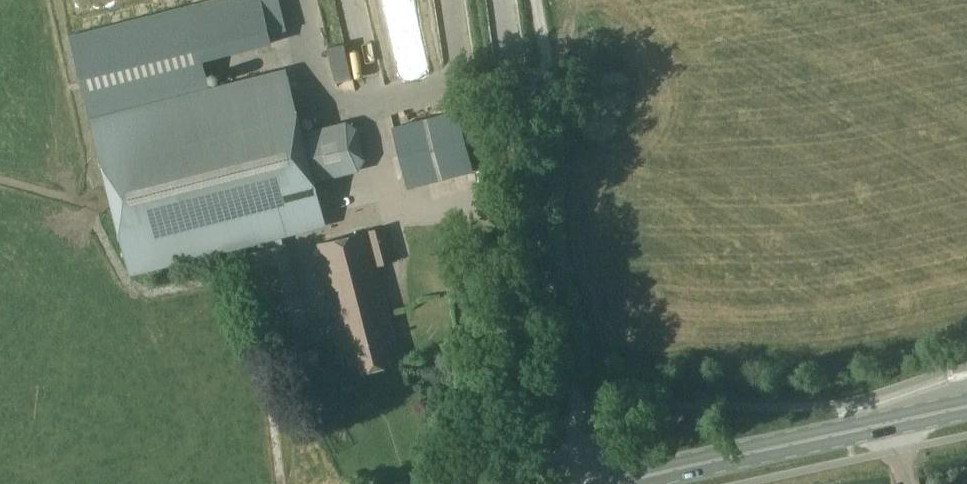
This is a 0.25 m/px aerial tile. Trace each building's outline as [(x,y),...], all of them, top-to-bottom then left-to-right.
[(93,121),(210,91),(188,6),(70,36),(93,121)] [(332,40),(340,60),(354,55),(345,34),(332,40)] [(387,67),(361,74),(363,85),(390,78),(387,67)] [(287,72),(272,75),(210,91),(93,121),(131,271),(325,222),(314,182),(359,171),(365,159),(358,128),(346,121),(303,132),(287,72)] [(409,187),(473,171),(458,111),(394,127),(409,187)] [(374,253),(391,249),(385,227),(369,231),(374,253)] [(400,354),(369,231),(319,244),(350,367),(363,363),(365,370),(389,364),(387,357),(400,354)] [(287,245),(246,255),(266,336),(307,326),(287,245)] [(302,366),(305,379),(322,375),(319,361),(302,366)]
